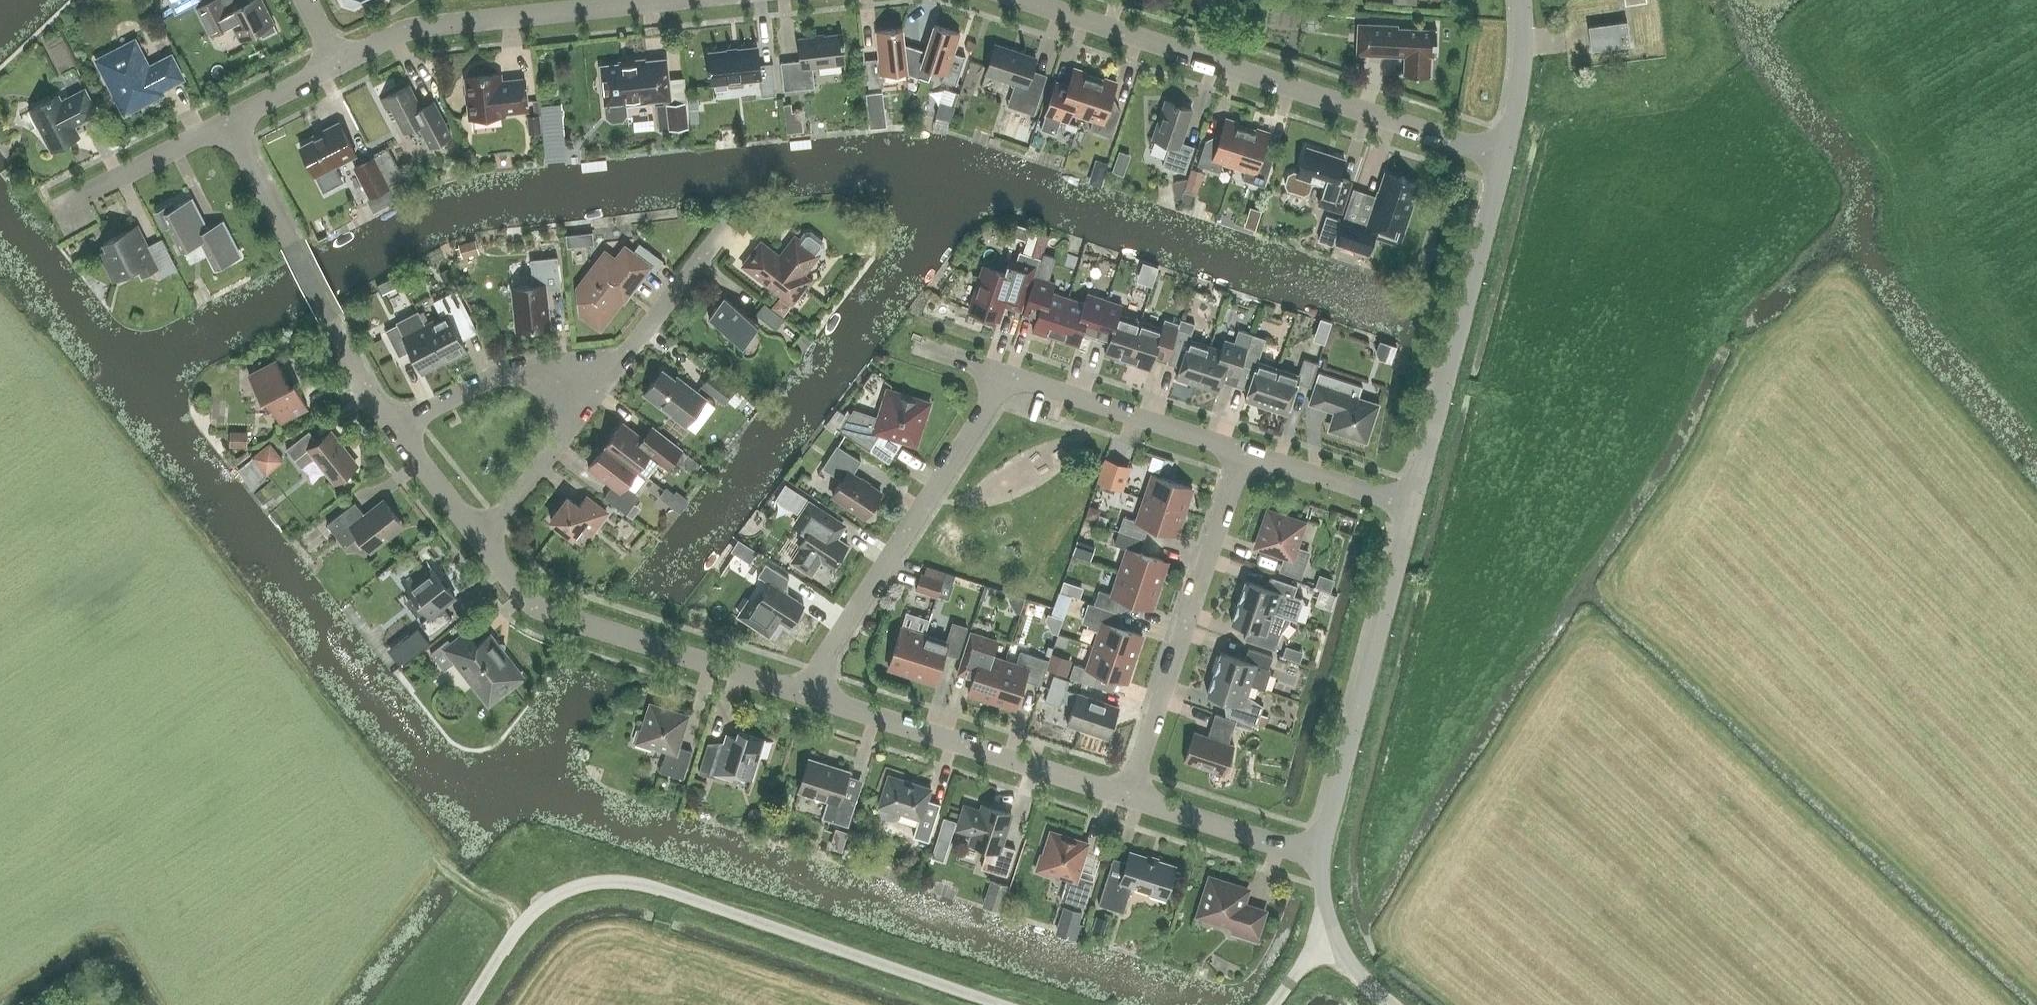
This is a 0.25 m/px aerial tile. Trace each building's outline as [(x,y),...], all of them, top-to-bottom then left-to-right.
[(172,3),(177,13),(178,14),(199,3),(199,2),(198,0),(171,0),(172,3)] [(198,8),(212,34),(233,24),(241,40),(259,30),(263,37),(277,30),(262,0),(254,0),(228,13),(221,0),(213,0),(198,8)] [(180,22),(174,20),(165,23),(169,31),(177,33),(182,29),(180,22)] [(1592,50),(1631,45),(1627,21),(1589,26),(1592,50)] [(1399,25),(1369,24),(1367,54),(1398,56),(1398,53),(1406,53),(1405,74),(1404,74),(1403,75),(1431,76),(1432,75),(1430,75),(1431,55),(1435,55),(1435,56),(1436,56),(1437,28),(1436,28),(1436,29),(1399,28),(1399,25)] [(908,71),(907,71),(908,73),(920,77),(929,80),(933,69),(947,74),(944,81),(957,85),(966,58),(953,54),(960,33),(935,25),(926,52),(905,45),(908,71)] [(905,71),(907,71),(908,71),(905,45),(903,28),(877,31),(880,59),(867,60),(870,87),(884,85),(883,74),(889,73),(891,83),(906,81),(905,71)] [(52,36),(65,68),(76,63),(63,32),(52,36)] [(843,33),(799,38),(801,60),(781,63),(784,90),(815,87),(813,67),(846,64),(843,33)] [(183,78),(172,55),(149,67),(135,40),(97,60),(125,113),(163,93),(161,90),(183,78)] [(1036,58),(996,44),(986,75),(1013,84),(1016,85),(1009,107),(1033,115),(1036,104),(1045,78),(1031,73),(1036,58)] [(760,65),(758,47),(708,52),(711,85),(729,83),(730,87),(744,86),(743,81),(760,79),(762,96),(777,95),(773,63),(760,65)] [(671,99),(667,59),(646,61),(646,59),(629,61),(630,63),(601,66),(605,105),(607,118),(628,116),(627,104),(671,99)] [(1054,90),(1041,129),(1057,134),(1062,119),(1068,121),(1071,112),(1082,116),(1095,77),(1086,74),(1086,72),(1075,68),(1069,86),(1057,82),(1054,90)] [(501,83),(500,75),(467,78),(469,91),(466,94),(467,102),(470,105),(472,118),(504,115),(503,111),(528,109),(525,80),(501,83)] [(1095,77),(1082,116),(1093,119),(1091,129),(1112,136),(1116,126),(1121,112),(1109,108),(1117,82),(1106,78),(1105,81),(1095,77)] [(447,127),(434,102),(422,108),(410,85),(382,100),(393,121),(398,118),(404,131),(419,124),(426,137),(432,148),(452,137),(447,127)] [(97,113),(85,90),(62,102),(58,96),(52,99),(51,97),(48,99),(49,100),(32,109),(33,112),(31,114),(37,126),(40,125),(53,150),(80,136),(73,123),(80,120),(81,121),(97,113)] [(884,91),(867,93),(870,117),(886,115),(884,91)] [(699,93),(689,93),(690,108),(699,107),(700,107),(699,93)] [(807,123),(804,98),(787,100),(790,125),(807,123)] [(956,105),(944,101),(938,117),(950,121),(956,105)] [(1181,142),(1192,109),(1167,101),(1154,139),(1170,144),(1163,165),(1185,173),(1194,146),(1181,142)] [(688,128),(686,103),(657,106),(660,131),(688,128)] [(542,134),(540,115),(528,116),(530,135),(542,134)] [(1224,162),(1235,166),(1247,127),(1238,124),(1238,122),(1227,118),(1218,144),(1206,140),(1198,165),(1220,172),(1224,162)] [(339,122),(321,131),(323,135),(300,146),(316,176),(319,174),(322,176),(329,173),(329,169),(356,155),(339,122)] [(1032,128),(1020,123),(1014,141),(1026,145),(1032,128)] [(1247,127),(1235,166),(1246,170),(1243,179),(1265,187),(1273,162),(1261,158),(1269,132),(1258,128),(1257,131),(1247,127)] [(1116,162),(1126,165),(1132,147),(1121,144),(1116,162)] [(1345,159),(1307,147),(1298,174),(1294,173),(1289,176),(1286,186),(1290,191),(1304,195),(1310,193),(1313,182),(1325,186),(1319,204),(1342,211),(1352,181),(1340,177),(1345,159)] [(390,187),(374,157),(355,167),(370,197),(390,187)] [(1096,159),(1094,166),(1108,170),(1110,163),(1096,159)] [(1115,162),(1113,170),(1124,174),(1127,166),(1115,162)] [(1203,174),(1192,171),(1188,180),(1181,200),(1188,202),(1191,192),(1197,193),(1203,174)] [(1410,201),(1416,183),(1388,174),(1382,192),(1380,191),(1372,216),(1404,227),(1412,202),(1410,201)] [(1177,199),(1181,200),(1188,180),(1174,183),(1177,199)] [(173,202),(155,211),(164,228),(169,225),(183,252),(202,241),(217,269),(240,257),(221,221),(207,229),(191,198),(175,206),(173,202)] [(1251,207),(1245,225),(1256,229),(1262,210),(1251,207)] [(1376,229),(1346,219),(1338,243),(1368,253),(1376,229)] [(148,247),(138,225),(104,243),(105,244),(106,243),(121,276),(139,267),(143,275),(155,269),(160,279),(178,270),(163,239),(148,247)] [(805,233),(800,239),(796,236),(780,256),(761,242),(743,265),(792,303),(811,279),(804,274),(819,254),(824,247),(823,242),(811,232),(805,233)] [(576,234),(567,235),(568,247),(577,246),(576,234)] [(479,254),(475,241),(459,245),(463,259),(479,254)] [(634,255),(626,250),(616,262),(599,264),(579,290),(582,311),(600,325),(636,279),(638,280),(648,266),(661,264),(661,258),(641,245),(634,255)] [(1040,264),(1045,247),(1041,245),(1035,262),(1040,264)] [(1046,247),(1045,247),(1040,264),(1041,264),(1042,261),(1051,264),(1054,252),(1046,250),(1046,247)] [(561,289),(558,257),(531,260),(534,285),(512,288),(512,289),(515,289),(519,329),(517,329),(517,330),(551,326),(550,325),(548,326),(544,290),(561,289)] [(984,266),(970,310),(985,315),(1000,319),(1004,305),(1020,310),(1025,296),(1035,266),(1012,259),(1007,274),(984,266)] [(449,269),(440,274),(446,284),(455,279),(449,269)] [(399,274),(378,284),(383,294),(404,284),(399,274)] [(1055,338),(1069,297),(1052,292),(1056,283),(1036,276),(1024,310),(1038,315),(1033,330),(1055,338)] [(434,301),(442,317),(426,325),(426,326),(444,360),(466,349),(455,327),(472,318),(457,289),(456,290),(458,293),(446,299),(445,295),(434,301)] [(1085,303),(1069,297),(1055,338),(1078,345),(1083,330),(1097,334),(1108,300),(1088,293),(1085,303)] [(759,323),(725,297),(709,317),(744,343),(759,323)] [(791,307),(780,300),(773,309),(784,317),(791,307)] [(1123,305),(1108,300),(1097,334),(1110,338),(1105,354),(1128,361),(1141,321),(1120,314),(1123,305)] [(784,319),(765,305),(757,315),(776,329),(784,319)] [(411,350),(422,371),(444,360),(426,326),(426,325),(420,313),(386,330),(399,356),(411,350)] [(1172,348),(1180,323),(1165,318),(1162,328),(1141,321),(1128,361),(1150,369),(1155,353),(1169,358),(1172,348)] [(1180,323),(1172,348),(1185,352),(1189,339),(1195,323),(1181,319),(1181,320),(1180,323)] [(1198,384),(1219,391),(1226,371),(1239,375),(1242,364),(1252,334),(1239,330),(1235,343),(1225,340),(1222,350),(1211,346),(1198,384)] [(1266,338),(1252,334),(1242,364),(1256,369),(1245,400),(1266,407),(1279,369),(1258,362),(1266,338)] [(1211,346),(1189,339),(1185,352),(1182,362),(1177,377),(1198,384),(1211,346)] [(1381,341),(1377,353),(1380,359),(1393,364),(1399,347),(1381,341)] [(1299,375),(1279,369),(1266,407),(1287,414),(1298,383),(1311,387),(1318,364),(1304,359),(1299,375)] [(290,385),(277,361),(249,375),(268,413),(274,410),(280,422),(308,407),(295,382),(290,385)] [(684,386),(663,370),(645,394),(686,426),(707,399),(686,383),(684,386)] [(737,388),(714,371),(702,387),(725,404),(737,388)] [(1363,386),(1319,371),(1318,373),(1319,373),(1310,403),(1323,408),(1323,405),(1333,408),(1336,415),(1331,428),(1365,439),(1377,405),(1357,399),(1361,387),(1362,387),(1363,386)] [(921,402),(889,392),(880,419),(863,413),(858,420),(851,416),(842,430),(838,427),(837,428),(870,450),(871,449),(867,447),(878,430),(915,442),(924,416),(926,416),(931,402),(921,399),(921,402)] [(623,422),(606,445),(638,469),(647,476),(658,461),(667,468),(675,458),(683,465),(690,456),(653,427),(644,438),(623,422)] [(357,466),(330,431),(318,441),(310,431),(287,449),(296,460),(286,468),(292,476),(316,456),(337,482),(357,466)] [(247,433),(231,433),(230,448),(247,448),(247,433)] [(270,442),(252,456),(252,457),(265,473),(283,459),(270,442)] [(606,445),(589,467),(613,486),(605,497),(627,514),(636,503),(631,499),(636,493),(635,492),(646,478),(637,471),(638,469),(606,445)] [(861,461),(838,446),(823,468),(842,480),(833,495),(866,517),(882,493),(852,474),(861,461)] [(252,457),(237,469),(250,485),(265,473),(252,457)] [(1131,469),(1105,461),(1098,482),(1124,490),(1131,469)] [(1145,498),(1185,511),(1193,488),(1152,475),(1145,498)] [(808,499),(785,484),(775,500),(798,514),(808,499)] [(663,490),(659,496),(680,512),(690,499),(680,492),(677,489),(675,492),(667,486),(663,490)] [(607,512),(586,496),(579,506),(568,497),(551,520),(573,537),(582,526),(591,533),(607,512)] [(1149,525),(1177,535),(1185,511),(1145,498),(1137,521),(1124,517),(1119,530),(1144,539),(1149,525)] [(404,525),(384,500),(365,515),(355,502),(328,524),(345,547),(359,536),(371,551),(404,525)] [(803,548),(795,561),(811,572),(820,559),(833,567),(848,545),(836,537),(843,526),(833,519),(810,504),(796,525),(808,533),(800,546),(803,548)] [(1090,504),(1086,516),(1098,520),(1102,508),(1090,504)] [(1295,548),(1303,523),(1269,512),(1257,546),(1287,556),(1282,569),(1301,575),(1308,552),(1295,548)] [(1120,572),(1160,585),(1168,562),(1140,552),(1144,539),(1119,531),(1115,545),(1127,549),(1120,572)] [(1078,539),(1074,553),(1091,559),(1096,545),(1078,539)] [(428,562),(403,582),(430,616),(421,623),(430,635),(452,618),(443,607),(456,597),(428,562)] [(790,579),(766,564),(758,576),(770,584),(757,604),(749,599),(737,616),(770,637),(781,621),(790,627),(804,604),(782,590),(790,579)] [(1152,608),(1160,585),(1120,572),(1112,595),(1099,591),(1095,604),(1120,612),(1124,599),(1152,608)] [(938,596),(943,581),(922,574),(917,589),(938,596)] [(1291,619),(1297,621),(1304,600),(1293,597),(1297,585),(1274,577),(1270,588),(1246,580),(1239,601),(1291,619)] [(1061,591),(1061,592),(1070,595),(1070,594),(1071,593),(1073,585),(1074,584),(1064,581),(1064,583),(1062,589),(1061,591)] [(1290,623),(1291,619),(1239,601),(1232,622),(1255,630),(1251,641),(1276,650),(1281,635),(1290,623)] [(1135,659),(1143,635),(1115,626),(1119,613),(1089,603),(1084,616),(1093,620),(1091,626),(1100,629),(1095,645),(1135,659)] [(925,635),(912,675),(936,683),(946,651),(959,655),(968,627),(953,622),(947,642),(925,635)] [(889,668),(912,675),(925,635),(902,627),(889,668)] [(477,643),(468,631),(452,644),(448,639),(431,652),(444,670),(456,661),(489,703),(523,677),(489,634),(477,643)] [(973,679),(969,693),(992,701),(1005,660),(994,657),(999,642),(970,633),(957,674),(973,679)] [(426,647),(418,637),(407,645),(415,656),(426,647)] [(1135,659),(1095,645),(1087,668),(1074,664),(1070,677),(1094,685),(1099,672),(1127,682),(1135,659)] [(1222,652),(1215,673),(1251,686),(1266,690),(1271,673),(1269,669),(1273,656),(1249,648),(1245,660),(1222,652)] [(1005,660),(992,701),(1016,708),(1025,680),(1041,685),(1049,660),(1021,651),(1017,664),(1005,660)] [(1069,666),(1051,660),(1048,668),(1067,674),(1069,666)] [(1251,686),(1215,673),(1207,694),(1231,702),(1227,715),(1257,725),(1263,706),(1247,695),(1251,686)] [(1108,738),(1119,707),(1078,693),(1067,689),(1070,680),(1054,675),(1045,701),(1061,707),(1063,701),(1074,705),(1067,724),(1108,738)] [(689,715),(651,703),(642,730),(640,729),(636,743),(653,748),(653,746),(667,750),(661,771),(683,778),(692,750),(679,746),(689,715)] [(1208,736),(1195,732),(1185,761),(1224,774),(1234,745),(1229,743),(1237,720),(1216,713),(1208,736)] [(773,743),(774,742),(739,731),(737,738),(728,735),(723,748),(708,744),(699,772),(715,777),(716,773),(732,778),(734,772),(752,778),(759,756),(765,758),(770,742),(773,743)] [(842,795),(849,771),(810,758),(799,791),(828,801),(822,818),(849,826),(857,800),(842,795)] [(931,788),(889,775),(880,806),(882,806),(881,811),(883,816),(895,819),(899,817),(901,812),(920,819),(918,826),(931,831),(940,804),(927,801),(931,788)] [(1012,814),(983,805),(981,811),(965,806),(959,826),(975,831),(971,843),(988,848),(982,868),(1007,876),(1016,849),(1002,844),(1012,814)] [(944,817),(932,857),(945,860),(957,820),(944,817)] [(1079,876),(1089,843),(1051,831),(1043,854),(1041,853),(1036,870),(1053,875),(1053,873),(1067,878),(1061,899),(1086,907),(1094,880),(1079,876)] [(1176,866),(1130,851),(1121,881),(1108,877),(1099,904),(1124,912),(1132,886),(1152,892),(1151,894),(1166,899),(1176,866)] [(1248,889),(1210,877),(1198,915),(1235,927),(1234,932),(1256,939),(1265,910),(1244,904),(1248,889)] [(1008,885),(992,880),(987,898),(1002,902),(1008,885)] [(1065,909),(1050,905),(1047,917),(1061,921),(1060,924),(1078,929),(1082,913),(1065,908),(1065,909)] [(1098,915),(1093,929),(1105,933),(1109,919),(1098,915)]
